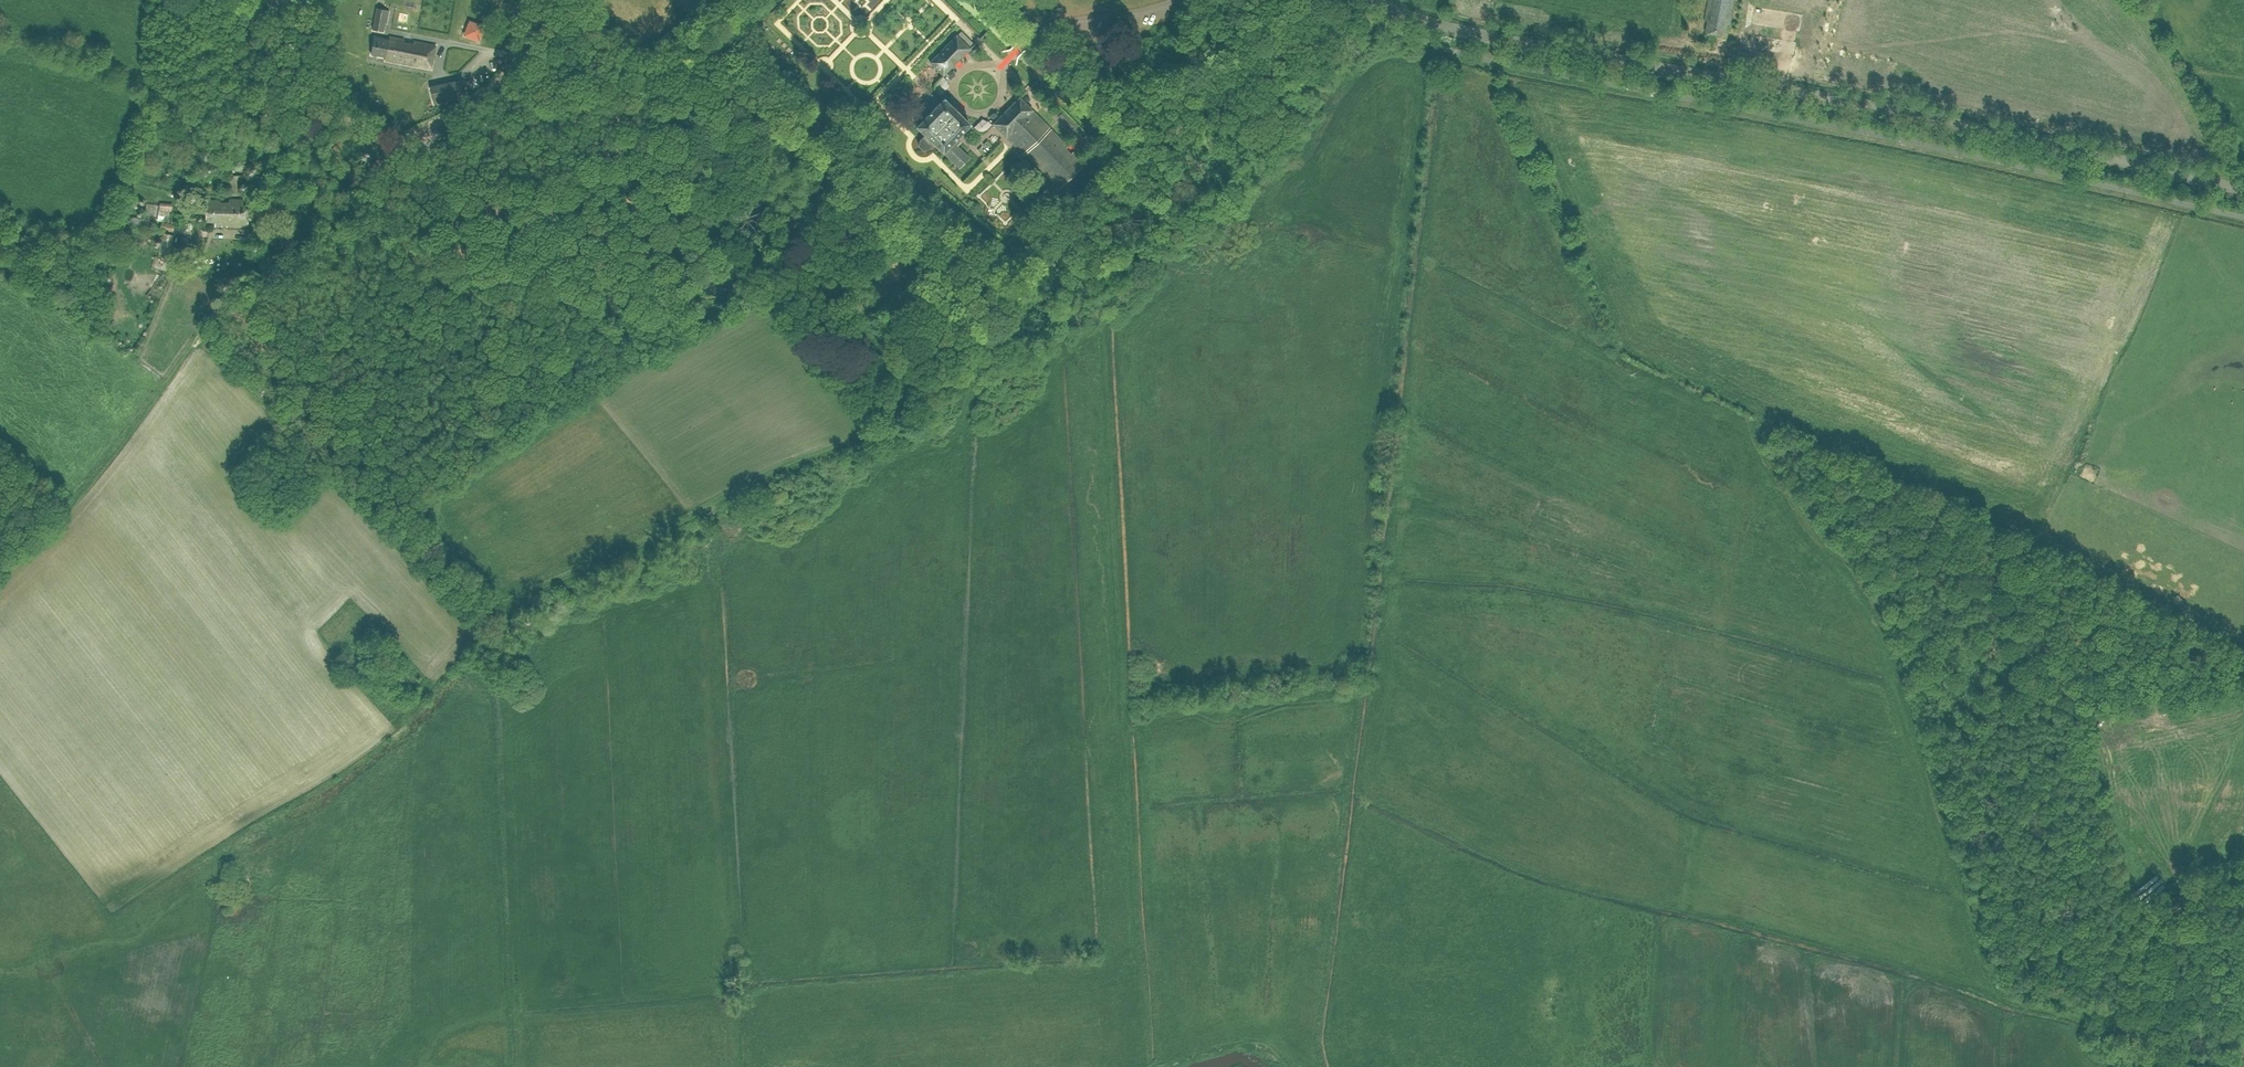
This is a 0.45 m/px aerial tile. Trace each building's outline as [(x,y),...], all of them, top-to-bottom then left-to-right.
[(1708,20),(1706,32),(1725,36),(1727,24),(1731,24),(1735,0),(1708,0),(1704,20),(1708,20)] [(1070,2),(1070,19),(1085,19),(1084,2),(1070,2)] [(376,8),(372,30),(383,32),(385,23),(387,23),(389,10),(376,8)] [(465,18),(461,34),(475,38),(479,22),(465,18)] [(930,62),(943,75),(972,44),(960,32),(930,62)] [(386,58),(386,61),(431,70),(435,45),(391,37),(390,39),(374,37),(370,55),(386,58)] [(460,75),(427,83),(431,99),(464,92),(460,75)] [(993,124),(1055,188),(1081,163),(1019,98),(993,124)] [(918,146),(923,151),(928,150),(933,145),(954,166),(965,154),(957,146),(961,143),(956,139),(970,125),(944,99),(915,127),(924,136),(919,140),(918,146)] [(1066,142),(1075,144),(1078,132),(1069,130),(1066,142)] [(227,225),(227,228),(248,228),(248,202),(206,201),(205,222),(215,223),(215,227),(222,228),(222,225),(227,225)] [(164,222),(169,223),(170,217),(169,217),(169,211),(171,211),(172,206),(159,205),(158,216),(164,217),(164,222)] [(161,223),(159,232),(172,234),(173,225),(161,223)] [(158,258),(168,260),(173,236),(163,234),(158,258)]
